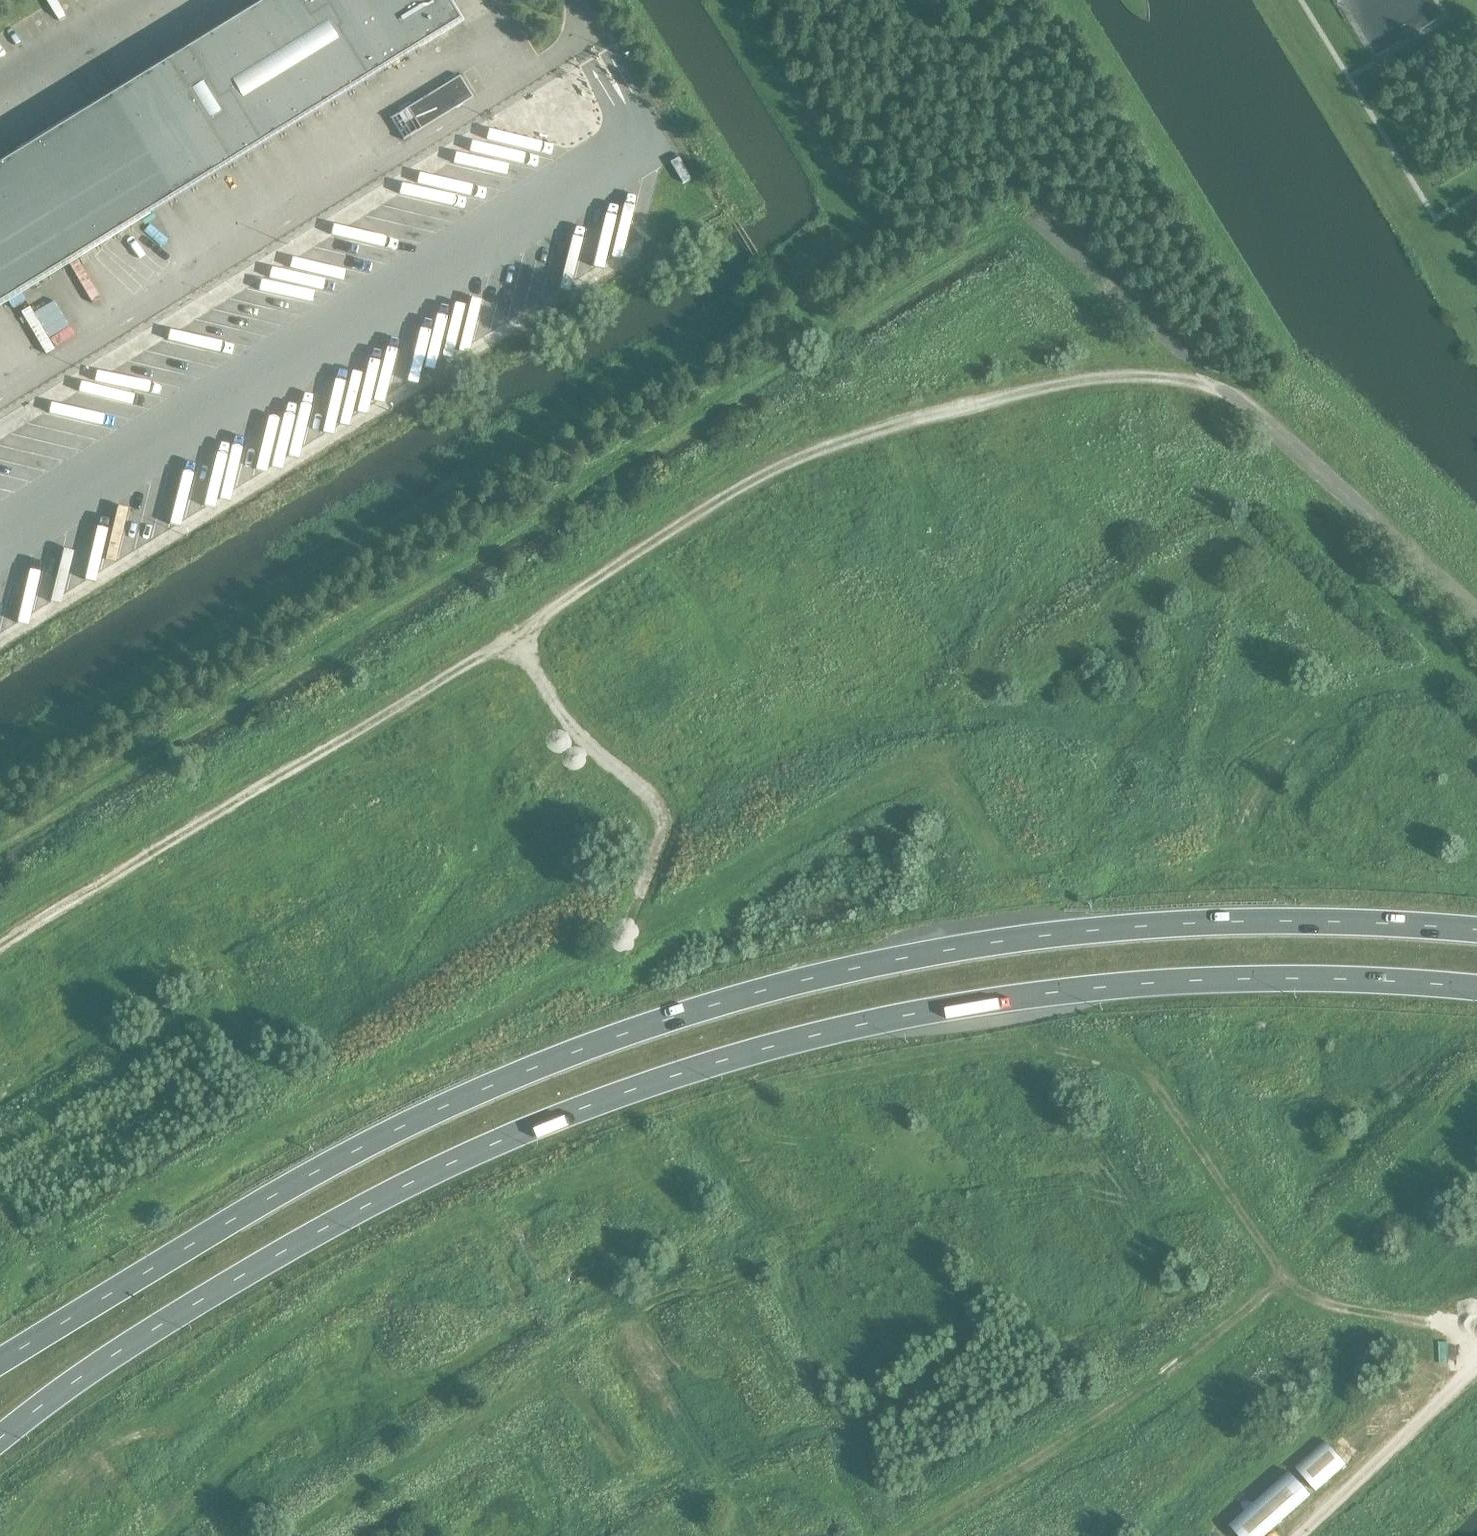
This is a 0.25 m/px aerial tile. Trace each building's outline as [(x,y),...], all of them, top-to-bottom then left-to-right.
[(255,146),(374,73),(377,75),(380,74),(383,71),(382,67),(459,20),(446,0),(266,0),(200,41),(0,163),(0,302),(255,146)] [(389,118),(403,140),(473,97),(459,75),(389,118)] [(1296,1468),(1317,1491),(1347,1464),(1327,1441),(1296,1468)] [(1240,1535),(1264,1535),(1311,1495),(1290,1471),(1229,1523),(1240,1535)]
